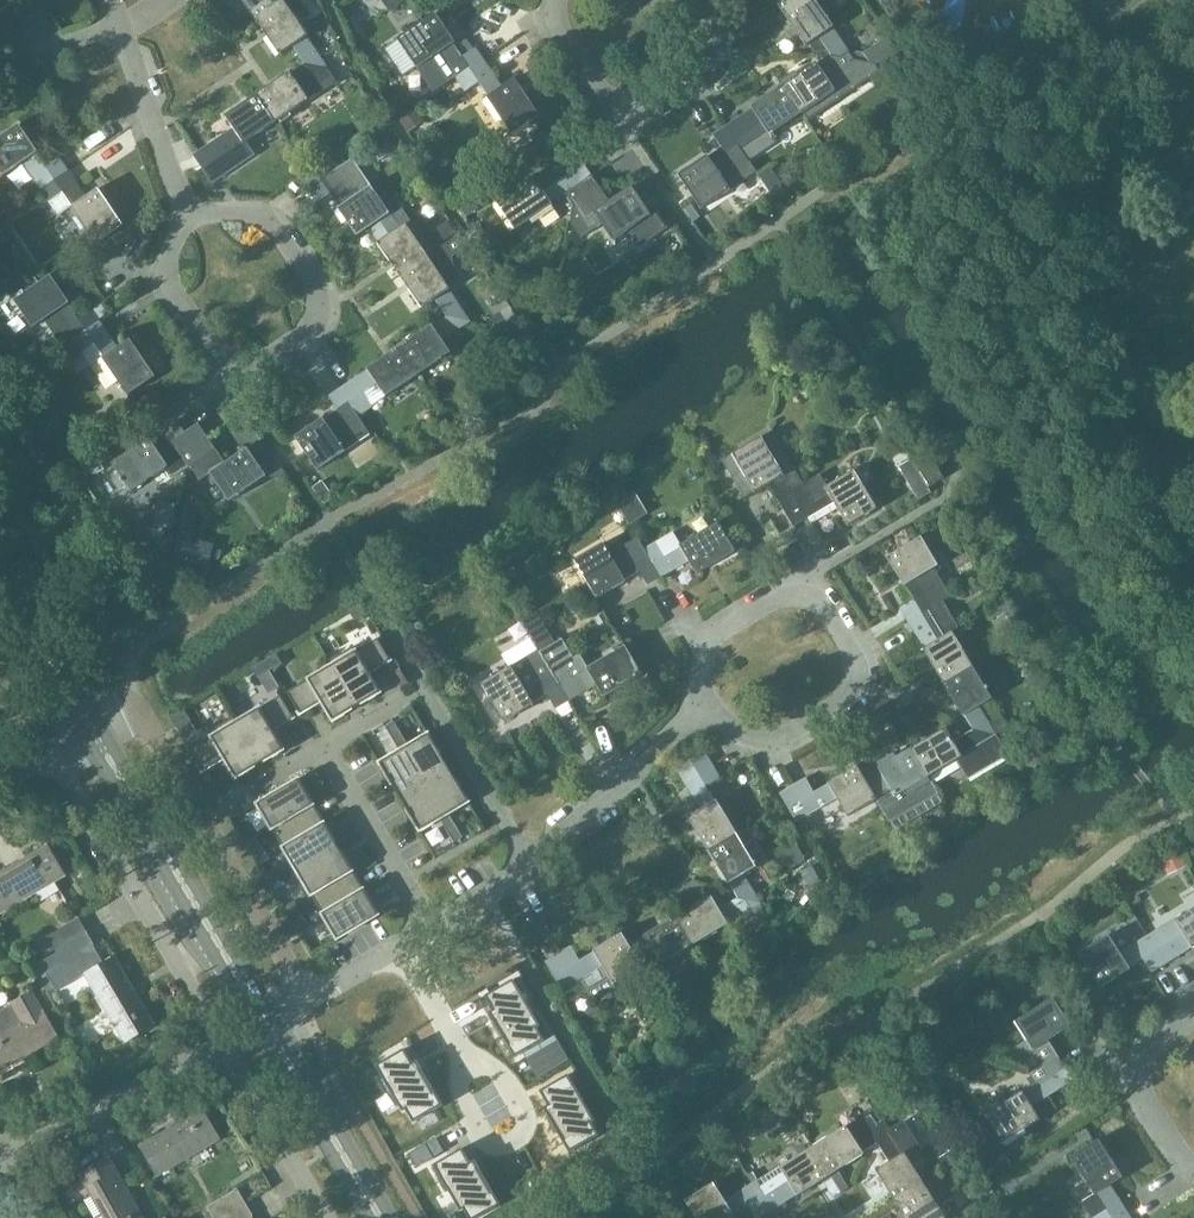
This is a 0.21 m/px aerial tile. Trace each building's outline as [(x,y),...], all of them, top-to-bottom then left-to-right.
[(258,23),(285,5),(282,0),(242,0),(258,23)] [(388,11),(403,1),(402,0),(380,0),(388,11)] [(784,14),(805,0),(774,0),(784,14)] [(832,56),(833,56),(836,60),(848,52),(832,28),(834,27),(815,0),(805,0),(784,14),(806,47),(819,38),(832,56)] [(942,29),(961,33),(967,0),(948,0),(948,2),(942,29)] [(292,48),(304,64),(318,55),(306,38),(307,38),(285,5),(258,23),(280,56),(292,48)] [(453,76),(457,81),(484,62),(476,49),(462,58),(453,44),(455,43),(446,29),(442,24),(436,15),(398,41),(416,67),(425,61),(441,84),(453,76)] [(466,39),(458,45),(464,54),(472,48),(466,39)] [(856,53),(848,52),(854,60),(872,64),(886,66),(892,62),(900,57),(895,50),(887,39),(864,55),(856,53)] [(816,64),(784,86),(802,113),(834,91),(834,90),(872,64),(854,60),(848,52),(836,60),(833,56),(832,56),(818,66),(816,64)] [(290,73),(258,95),(276,121),(336,80),(318,55),(304,64),(291,73),(290,73)] [(484,62),(457,81),(464,91),(477,83),(512,136),(540,116),(515,79),(502,88),(484,62)] [(738,119),(726,127),(744,153),(748,159),(774,141),(769,135),(802,113),(784,86),(752,108),(753,110),(738,119)] [(226,117),(233,128),(243,142),(244,143),(276,121),(258,95),(226,117)] [(417,110),(401,121),(410,134),(426,123),(417,110)] [(369,111),(352,123),(359,133),(376,121),(369,111)] [(379,124),(354,142),(359,149),(384,131),(379,124)] [(0,138),(0,177),(21,162),(36,153),(37,154),(38,153),(19,125),(0,138)] [(744,153),(726,127),(714,136),(723,149),(709,159),(707,157),(679,176),(702,209),(729,191),(717,171),(744,153)] [(194,155),(196,157),(208,148),(226,174),(236,167),(227,153),(243,142),(233,128),(194,155)] [(208,148),(196,157),(213,183),(226,174),(208,148)] [(36,153),(21,162),(40,190),(68,172),(60,161),(59,159),(46,168),(37,154),(36,153)] [(572,207),(573,206),(565,194),(592,177),(583,164),(575,169),(566,156),(497,203),(515,230),(552,206),(551,205),(564,195),(572,207)] [(370,228),(400,208),(390,215),(370,186),(363,191),(346,168),(336,175),(326,160),(300,178),(317,203),(330,194),(340,208),(338,209),(357,237),(370,228)] [(760,176),(771,192),(781,185),(770,169),(760,176)] [(68,172),(40,190),(48,203),(57,216),(70,207),(96,245),(124,226),(99,189),(86,198),(75,182),(68,172)] [(592,177),(565,194),(573,206),(570,224),(581,239),(602,225),(613,241),(629,231),(640,246),(666,228),(655,211),(650,215),(632,188),(622,194),(610,203),(592,177)] [(457,203),(466,216),(488,202),(480,188),(457,203)] [(378,243),(400,276),(427,257),(405,225),(410,222),(400,208),(370,228),(380,242),(378,243)] [(436,229),(443,240),(454,233),(447,222),(436,229)] [(11,279),(4,283),(16,300),(13,302),(32,328),(43,321),(61,348),(72,341),(100,322),(91,309),(77,319),(68,305),(70,303),(51,276),(39,284),(9,239),(6,242),(4,239),(0,242),(0,263),(11,279)] [(447,318),(446,318),(448,318),(451,322),(464,313),(448,290),(449,289),(427,257),(400,276),(422,308),(435,299),(447,318)] [(501,313),(509,325),(517,320),(514,316),(509,308),(501,313)] [(432,325),(400,347),(418,374),(450,353),(442,340),(470,321),(464,313),(451,322),(448,318),(446,318),(433,327),(432,325)] [(100,322),(72,341),(80,353),(93,344),(103,358),(101,359),(127,397),(156,377),(131,340),(118,349),(107,332),(100,322)] [(369,371),(342,389),(360,415),(385,397),(418,374),(400,347),(367,369),(369,371)] [(360,415),(342,389),(330,397),(338,411),(324,420),(323,418),(295,437),(318,471),(370,435),(358,416),(360,415)] [(443,411),(457,411),(457,401),(443,401),(443,411)] [(847,403),(833,406),(835,418),(849,415),(847,403)] [(149,439),(112,464),(131,491),(167,466),(176,478),(188,469),(190,468),(181,455),(208,438),(199,425),(185,434),(177,421),(149,439)] [(733,455),(722,462),(744,497),(754,490),(755,493),(769,485),(794,527),(808,519),(792,492),(804,485),(772,432),(761,438),(733,455)] [(208,438),(181,455),(190,468),(200,483),(210,476),(229,502),(267,477),(248,449),(225,464),(208,438)] [(76,461),(86,477),(114,458),(104,443),(76,461)] [(915,464),(929,488),(945,478),(931,455),(915,464)] [(804,485),(792,492),(808,519),(834,503),(848,526),(877,509),(854,470),(827,486),(820,475),(804,485)] [(313,488),(324,505),(334,498),(323,482),(313,488)] [(912,488),(921,503),(932,496),(924,482),(912,488)] [(647,513),(634,491),(616,501),(630,524),(647,513)] [(157,501),(154,526),(174,528),(176,503),(157,501)] [(951,541),(957,537),(961,534),(953,521),(949,524),(943,527),(951,541)] [(641,541),(662,577),(689,561),(697,575),(735,552),(718,522),(678,546),(671,534),(657,543),(656,541),(646,548),(641,541)] [(901,608),(909,622),(937,605),(936,604),(950,595),(933,568),(939,566),(922,537),(887,558),(904,587),(906,586),(915,600),(901,608)] [(662,577),(641,541),(637,542),(635,538),(609,554),(603,543),(574,560),(597,599),(626,582),(625,580),(640,572),(648,585),(662,577)] [(172,556),(209,564),(212,549),(176,541),(172,556)] [(138,560),(138,562),(139,563),(161,567),(163,556),(140,552),(138,560)] [(515,575),(507,562),(497,567),(504,581),(515,575)] [(981,578),(966,587),(972,596),(987,587),(981,578)] [(923,649),(943,683),(972,666),(954,635),(960,632),(944,601),(937,605),(909,622),(925,648),(923,649)] [(367,614),(361,605),(349,612),(355,622),(367,614)] [(536,613),(522,622),(540,652),(552,672),(569,701),(580,694),(596,685),(604,698),(643,675),(625,645),(587,668),(580,655),(574,659),(562,639),(554,644),(536,613)] [(329,661),(357,707),(380,693),(369,674),(390,661),(377,639),(355,652),(352,647),(329,661)] [(895,666),(907,659),(900,647),(888,654),(895,666)] [(510,667),(482,684),(505,723),(534,705),(533,704),(548,695),(556,709),(569,701),(552,672),(550,673),(541,658),(537,652),(510,667)] [(282,665),(276,655),(264,662),(270,672),(282,665)] [(331,667),(287,693),(300,715),(321,702),(333,721),(357,707),(329,661),(328,662),(331,667)] [(264,662),(252,669),(258,679),(270,672),(264,662)] [(965,716),(973,730),(975,730),(975,731),(979,728),(987,741),(997,736),(1000,737),(1015,741),(1016,740),(1001,715),(988,722),(978,707),(992,699),(972,666),(943,683),(963,717),(965,716)] [(232,719),(260,765),(283,751),(272,731),(293,718),(281,697),(236,723),(233,718),(232,719)] [(184,709),(172,717),(177,727),(189,719),(184,709)] [(260,765),(232,719),(209,732),(212,737),(190,750),(203,772),(224,759),(236,779),(260,765)] [(394,723),(386,728),(393,740),(401,735),(394,723)] [(946,728),(912,748),(929,777),(959,759),(971,778),(1010,753),(1000,737),(997,736),(987,741),(979,728),(975,731),(975,730),(973,730),(969,733),(964,724),(961,723),(947,731),(946,728)] [(424,783),(448,769),(428,734),(408,747),(404,749),(424,783)] [(401,735),(393,740),(400,752),(404,749),(408,747),(401,735)] [(503,735),(488,744),(495,756),(496,757),(510,748),(503,735)] [(872,757),(857,766),(865,779),(866,779),(878,800),(888,817),(935,787),(934,785),(929,777),(912,748),(878,768),(872,757)] [(424,783),(404,749),(400,752),(379,764),(400,798),(424,783)] [(705,753),(678,769),(686,782),(712,766),(705,753)] [(688,818),(708,851),(736,834),(716,800),(714,801),(706,787),(720,779),(712,766),(686,782),(678,769),(677,769),(702,810),(688,818)] [(806,779),(794,787),(810,814),(836,799),(847,817),(876,800),(877,801),(878,800),(866,779),(865,779),(857,766),(828,783),(829,784),(814,793),(806,779)] [(448,769),(424,783),(444,817),(448,815),(468,802),(448,769)] [(298,780),(257,805),(272,829),(292,817),(305,838),(325,826),(298,780)] [(444,817),(424,783),(400,798),(420,832),(440,820),(444,817)] [(810,814),(794,787),(781,795),(797,822),(810,814)] [(455,827),(448,815),(444,817),(440,820),(447,831),(455,827)] [(338,848),(325,826),(305,838),(292,817),(272,829),(277,839),(297,871),(292,874),(292,875),(338,848)] [(454,843),(462,838),(455,827),(447,831),(454,843)] [(730,884),(739,898),(740,899),(744,896),(752,909),(760,903),(743,875),(756,867),(736,834),(708,851),(728,885),(730,884)] [(256,836),(246,842),(253,854),(263,848),(256,836)] [(804,863),(792,840),(773,851),(785,873),(804,863)] [(66,875),(49,846),(26,860),(7,871),(0,875),(0,914),(66,875)] [(253,854),(260,866),(270,860),(263,848),(253,854)] [(364,892),(338,848),(292,875),(306,898),(311,896),(310,894),(331,882),(344,904),(364,892)] [(1161,859),(1168,875),(1188,865),(1180,850),(1161,859)] [(799,872),(806,885),(819,878),(811,865),(799,872)] [(282,881),(275,869),(265,875),(272,887),(282,881)] [(331,882),(310,894),(311,896),(317,906),(337,940),(378,915),(364,892),(344,904),(331,882)] [(712,896),(678,916),(695,944),(728,925),(727,924),(730,922),(735,931),(766,913),(760,903),(752,909),(744,896),(740,899),(739,898),(720,910),(712,896)] [(295,902),(285,908),(292,920),(302,914),(295,902)] [(1193,948),(1193,907),(1173,920),(1146,936),(1164,965),(1192,947),(1193,949),(1193,948)] [(292,920),(299,932),(309,926),(302,914),(292,920)] [(645,938),(631,946),(644,967),(657,959),(660,965),(695,944),(678,916),(644,936),(645,938)] [(48,936),(55,949),(86,931),(78,918),(48,936)] [(82,976),(85,974),(103,964),(92,946),(94,945),(86,931),(55,949),(64,963),(72,958),(82,976)] [(576,983),(575,983),(582,993),(608,977),(612,984),(642,967),(642,968),(644,967),(631,946),(630,947),(623,934),(594,951),(595,953),(580,961),(572,948),(560,955),(576,983)] [(1152,973),(1164,965),(1146,936),(1118,951),(1108,936),(1080,954),(1101,988),(1130,970),(1129,968),(1143,959),(1152,973)] [(562,990),(575,983),(576,983),(560,955),(546,963),(562,990)] [(114,957),(103,964),(85,974),(126,1044),(155,1027),(114,957)] [(514,1060),(544,1043),(537,1030),(540,1029),(513,982),(485,999),(493,1013),(488,1015),(514,1060)] [(59,1038),(32,990),(9,1003),(11,1006),(0,1012),(0,1072),(59,1038)] [(1025,1039),(1008,1052),(1022,1072),(1031,1073),(1039,1086),(1066,1069),(1058,1057),(1048,1041),(1071,1027),(1053,999),(1014,1023),(1025,1039)] [(414,1065),(406,1050),(377,1067),(404,1113),(407,1111),(414,1124),(444,1107),(418,1062),(414,1065)] [(609,1053),(598,1062),(609,1076),(620,1067),(609,1053)] [(849,1064),(854,1073),(867,1065),(862,1056),(849,1064)] [(984,1115),(967,1125),(986,1155),(1003,1144),(1024,1131),(1030,1127),(1041,1120),(1058,1109),(1050,1096),(1073,1081),(1073,1080),(1066,1069),(1039,1086),(1031,1073),(1025,1077),(1032,1086),(1022,1092),(1022,1091),(984,1115)] [(568,1154),(598,1137),(591,1125),(594,1123),(567,1076),(539,1093),(547,1107),(543,1110),(568,1154)] [(204,1090),(197,1093),(201,1102),(209,1098),(204,1090)] [(782,1098),(755,1115),(763,1129),(791,1111),(782,1098)] [(140,1148),(157,1177),(221,1140),(217,1133),(215,1129),(210,1121),(204,1110),(140,1148)] [(878,1144),(875,1139),(888,1131),(883,1122),(882,1120),(875,1125),(869,1116),(848,1129),(845,1126),(839,1130),(813,1146),(831,1176),(837,1172),(864,1155),(863,1153),(878,1144)] [(216,1117),(210,1121),(215,1129),(217,1133),(224,1129),(216,1117)] [(876,1171),(897,1204),(925,1187),(904,1155),(918,1146),(902,1121),(888,1130),(883,1122),(888,1131),(875,1139),(878,1144),(890,1162),(876,1171)] [(1071,1158),(1094,1195),(1082,1202),(1092,1217),(1119,1217),(1127,1213),(1120,1202),(1110,1186),(1123,1178),(1099,1140),(1071,1158)] [(425,1144),(408,1154),(415,1167),(422,1163),(423,1165),(429,1162),(433,1160),(434,1159),(433,1158),(426,1145),(425,1144)] [(823,1181),(831,1176),(813,1146),(779,1167),(752,1184),(770,1212),(797,1195),(798,1196),(823,1181)] [(463,1149),(434,1166),(461,1212),(464,1210),(469,1217),(480,1217),(501,1206),(475,1161),(471,1164),(463,1149)] [(979,1167),(986,1180),(1012,1164),(1004,1152),(979,1167)] [(952,1153),(939,1161),(946,1173),(959,1165),(952,1153)] [(110,1159),(81,1176),(105,1217),(144,1217),(110,1159)] [(969,1175),(963,1165),(950,1173),(957,1183),(969,1175)] [(831,1176),(842,1193),(848,1189),(837,1172),(831,1176)] [(831,1176),(823,1181),(834,1198),(842,1193),(831,1176)] [(933,1198),(943,1191),(936,1180),(925,1187),(897,1204),(906,1217),(945,1217),(933,1198)] [(770,1212),(752,1184),(724,1201),(714,1184),(686,1201),(696,1217),(734,1217),(735,1217),(734,1215),(749,1206),(756,1217),(760,1217),(770,1212)] [(206,1207),(212,1217),(217,1217),(244,1201),(237,1190),(237,1189),(206,1207)] [(985,1198),(965,1211),(969,1217),(980,1217),(993,1210),(985,1198)] [(200,1201),(183,1211),(188,1217),(208,1217),(210,1217),(200,1201)] [(251,1217),(253,1216),(247,1206),(244,1201),(217,1217),(252,1217),(251,1217)] [(641,1217),(659,1217),(662,1216),(654,1204),(638,1214),(641,1217)] [(31,1205),(9,1217),(38,1217),(31,1205)]
